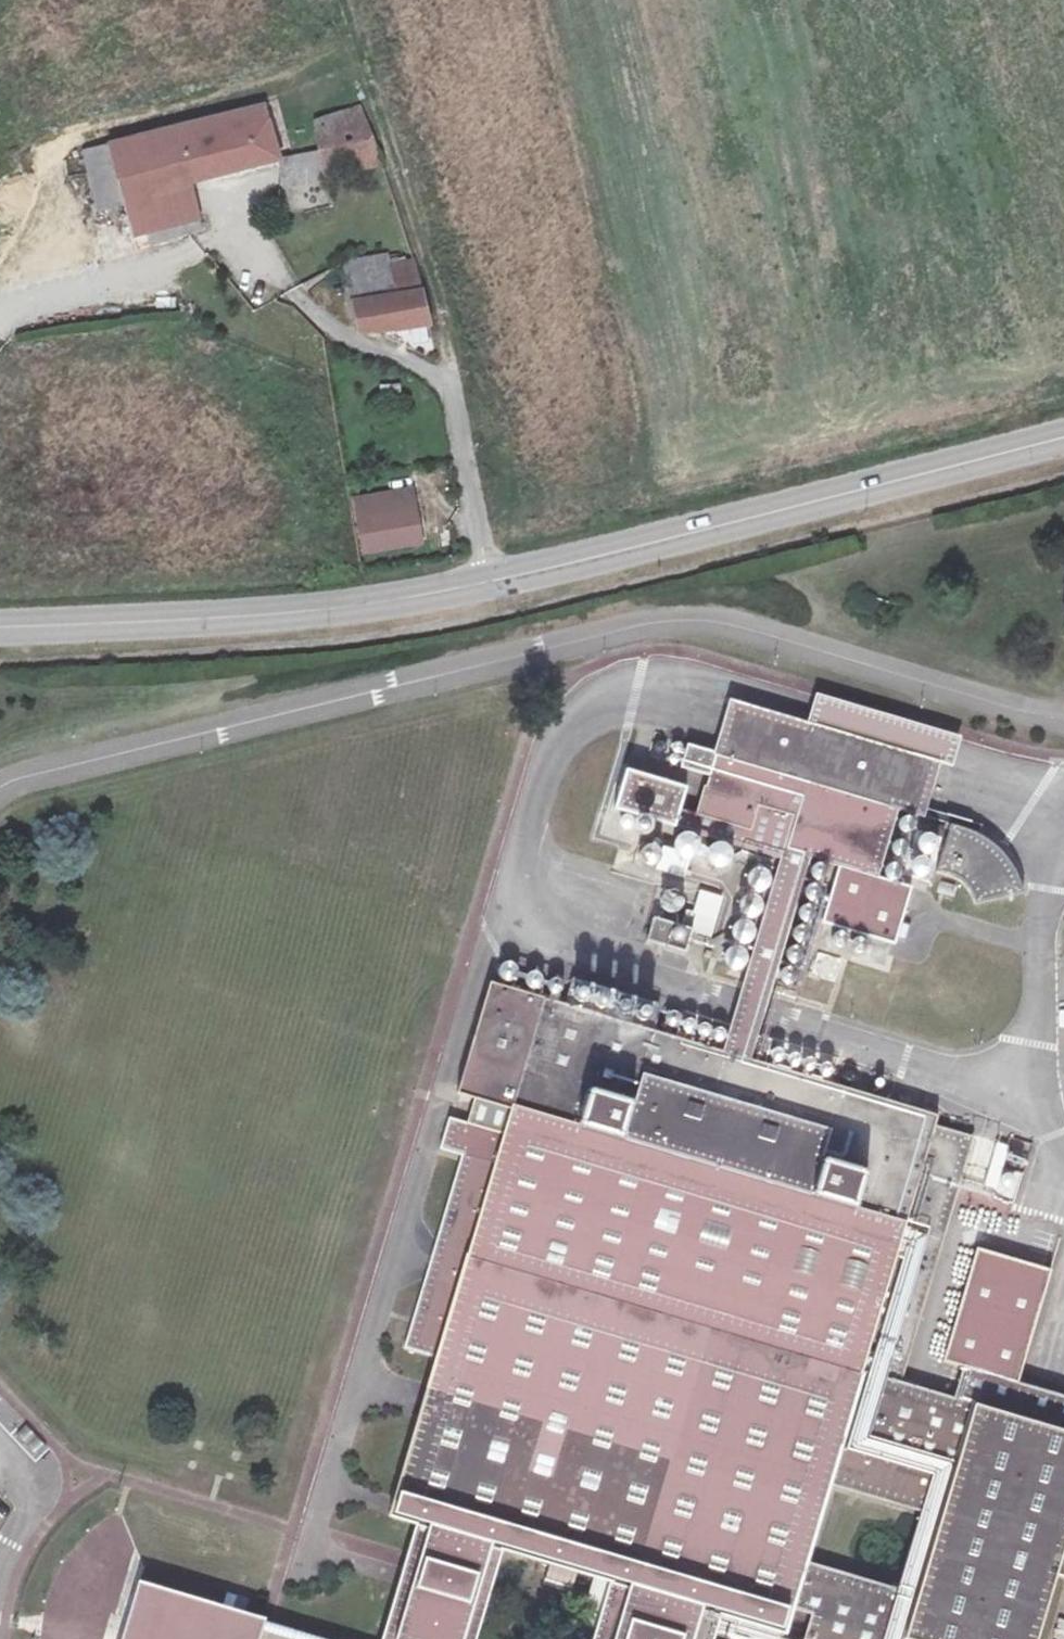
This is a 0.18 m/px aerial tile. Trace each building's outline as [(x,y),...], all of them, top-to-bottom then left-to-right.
[(375,163),(357,109),(328,118),(342,145),(315,156),(324,182),(375,163)] [(262,111),(108,147),(129,238),(195,224),(188,187),(272,167),(262,111)] [(391,300),(385,276),(383,264),(380,255),(342,259),(351,305),(348,307),(352,333),(358,336),(389,331),(381,302),(391,300)] [(406,271),(385,276),(391,300),(381,302),(389,331),(421,327),(406,271)] [(362,555),(417,546),(406,498),(353,506),(362,555)] [(804,722),(948,767),(958,736),(813,692),(804,722)] [(762,1056),(769,1031),(754,1026),(806,854),(873,875),(894,806),(921,814),(935,766),(722,700),(690,807),(674,802),(681,775),(621,757),(607,801),(776,851),(718,1044),(482,973),(449,1084),(503,1100),(498,1119),(443,1102),(433,1135),(457,1142),(394,1344),(426,1353),(379,1510),(408,1519),(371,1638),(470,1638),(495,1553),(606,1585),(590,1638),(781,1638),(791,1604),(809,1609),(800,1638),(1039,1638),(1063,1556),(1063,1393),(966,1363),(956,1395),(898,1377),(974,1127),(762,1056)] [(968,839),(947,833),(933,882),(956,890),(972,914),(1021,903),(1014,883),(1002,865),(986,850),(968,839)] [(694,893),(693,937),(717,938),(718,894),(694,893)] [(652,921),(647,944),(685,952),(690,928),(652,921)] [(1015,1201),(1026,1162),(1008,1157),(1011,1146),(977,1136),(963,1186),(1015,1201)] [(31,1426),(18,1434),(31,1455),(44,1448),(31,1426)] [(125,1577),(106,1638),(245,1638),(249,1627),(287,1638),(286,1638),(329,1638),(125,1577)]
